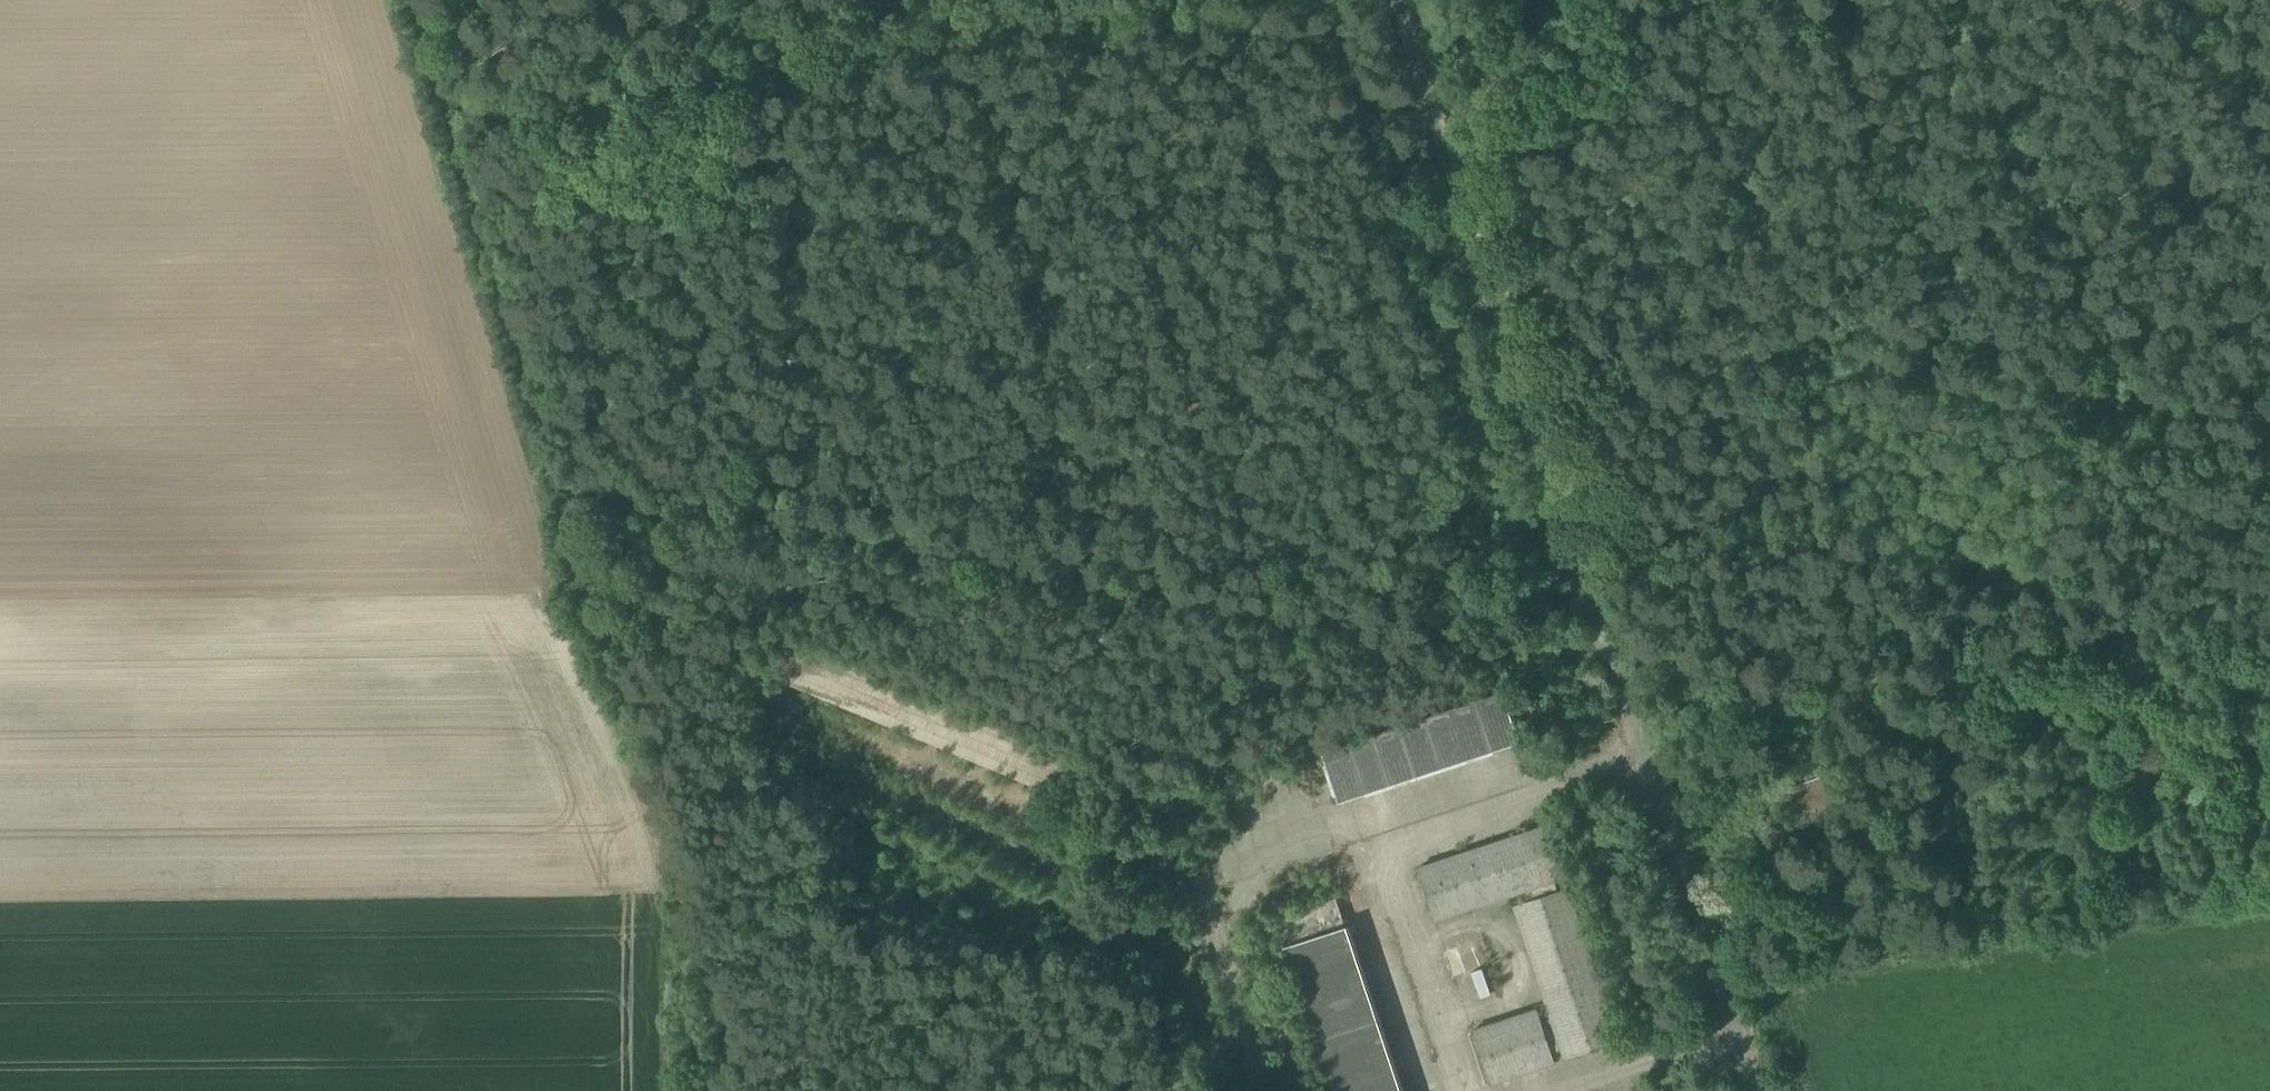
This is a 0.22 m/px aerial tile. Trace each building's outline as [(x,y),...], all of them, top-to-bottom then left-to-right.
[(1598,665),(1580,671),(1590,702),(1608,696),(1598,665)] [(1506,694),(1324,754),(1341,805),(1523,745),(1506,694)] [(1855,766),(1782,792),(1796,830),(1869,804),(1855,766)] [(1539,1012),(1469,1035),(1487,1089),(1558,1066),(1554,1054),(1560,1051),(1564,1063),(1625,1043),(1574,889),(1556,895),(1554,888),(1574,882),(1555,827),(1420,871),(1438,926),(1523,898),(1526,905),(1513,909),(1550,1021),(1543,1023),(1539,1012)] [(1288,952),(1332,1090),(1402,1090),(1351,932),(1288,952)]
